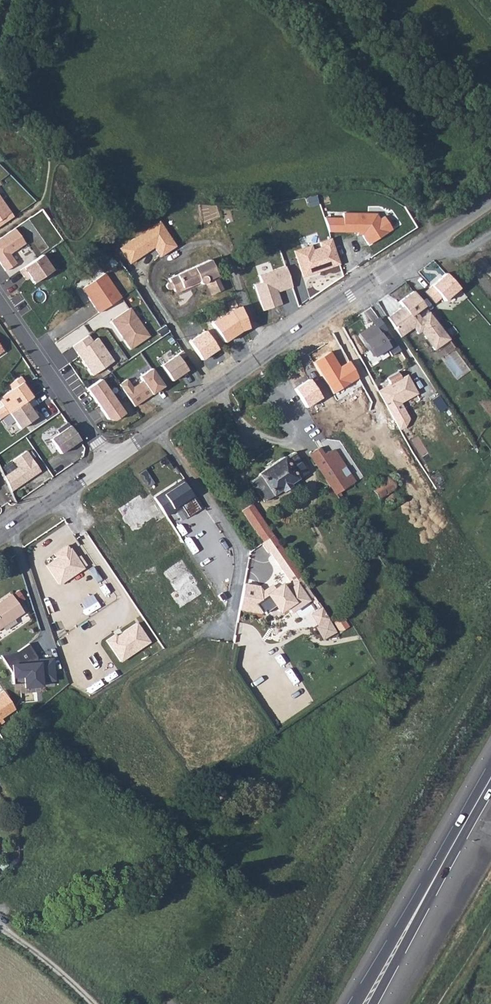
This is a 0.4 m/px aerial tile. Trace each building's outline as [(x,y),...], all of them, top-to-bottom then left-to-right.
[(10,212),(0,198),(0,219),(10,212)] [(376,214),(343,213),(343,218),(325,218),(329,232),(354,233),(362,235),(368,246),(391,230),(384,217),(381,219),(376,214)] [(159,222),(120,249),(131,263),(153,248),(160,259),(177,248),(159,222)] [(0,239),(0,260),(7,270),(18,262),(12,254),(27,244),(16,228),(0,239)] [(331,239),(319,243),(321,248),(312,251),(311,246),(294,252),(303,278),(340,265),(331,239)] [(41,255),(19,270),(23,277),(27,274),(33,283),(52,270),(41,255)] [(175,287),(176,290),(200,278),(201,280),(206,280),(207,277),(214,290),(224,285),(209,257),(170,277),(172,281),(170,284),(171,286),(175,287)] [(285,267),(258,276),(260,283),(255,284),(263,310),(280,305),(276,292),(292,286),(285,267)] [(105,272),(83,288),(100,312),(122,296),(105,272)] [(458,287),(445,272),(424,291),(434,302),(440,297),(444,300),(458,287)] [(212,291),(214,290),(207,277),(206,280),(212,291)] [(200,278),(176,290),(178,292),(201,280),(200,278)] [(402,306),(387,317),(397,332),(403,327),(406,330),(412,326),(416,332),(419,330),(433,348),(449,337),(428,309),(417,317),(413,312),(423,304),(413,290),(398,301),(402,306)] [(132,307),(111,320),(131,349),(151,336),(132,307)] [(230,310),(210,322),(223,342),(239,331),(248,328),(241,307),(230,310)] [(388,346),(373,323),(358,333),(373,356),(388,346)] [(204,331),(188,341),(201,360),(217,350),(204,331)] [(87,335),(73,345),(93,374),(114,360),(97,336),(92,340),(87,335)] [(183,348),(161,363),(171,378),(187,367),(180,358),(186,353),(183,348)] [(327,352),(311,362),(330,393),(358,379),(350,360),(337,367),(327,352)] [(127,378),(120,384),(135,405),(164,384),(151,367),(139,375),(142,380),(133,386),(127,378)] [(129,377),(132,384),(141,380),(138,373),(129,377)] [(392,374),(381,380),(385,387),(378,390),(387,408),(400,431),(409,417),(400,401),(416,393),(406,375),(396,381),(392,374)] [(33,396),(34,395),(21,376),(7,386),(11,390),(0,398),(0,406),(1,408),(0,409),(0,419),(7,415),(33,396)] [(304,407),(318,398),(306,379),(292,388),(304,407)] [(102,380),(87,390),(98,406),(112,395),(102,380)] [(112,395),(98,406),(109,422),(115,422),(126,415),(112,395)] [(33,396),(7,415),(18,431),(37,418),(31,409),(38,404),(33,396)] [(82,442),(67,422),(56,430),(59,433),(51,439),(61,453),(72,445),(74,447),(82,442)] [(357,484),(334,448),(328,449),(323,452),(319,447),(310,453),(338,496),(346,491),(347,492),(353,489),(352,487),(357,484)] [(17,467),(3,477),(10,492),(40,471),(26,450),(13,460),(17,467)] [(306,471),(293,451),(284,457),(283,456),(258,472),(259,474),(249,480),(263,500),(280,489),(281,491),(290,485),(289,483),(306,471)] [(393,486),(387,477),(372,486),(377,496),(393,486)] [(180,478),(152,495),(164,514),(180,505),(186,515),(198,508),(180,478)] [(139,495),(116,509),(129,530),(160,511),(150,495),(142,499),(139,495)] [(251,503),(240,510),(261,541),(258,543),(266,554),(269,552),(271,555),(284,573),(290,583),(300,576),(251,503)] [(66,546),(54,554),(57,558),(46,565),(58,583),(85,565),(79,557),(75,560),(66,546)] [(180,559),(162,571),(175,591),(170,595),(178,607),(199,593),(193,584),(196,582),(180,559)] [(266,594),(261,585),(243,582),(239,608),(257,612),(259,610),(260,612),(262,610),(264,613),(274,606),(278,611),(285,606),(289,611),(306,600),(303,596),(310,591),(300,576),(290,583),(283,588),(280,584),(266,594)] [(10,594),(0,602),(0,627),(22,611),(10,594)] [(318,624),(329,617),(323,606),(312,612),(318,624)] [(317,624),(325,637),(337,630),(329,617),(318,624),(317,624)] [(115,635),(106,641),(119,660),(148,641),(136,623),(121,633),(122,635),(117,638),(115,635)] [(53,657),(13,663),(15,675),(24,673),(25,686),(44,683),(43,681),(56,679),(53,657)] [(17,707),(4,689),(0,692),(0,719),(17,707)]
